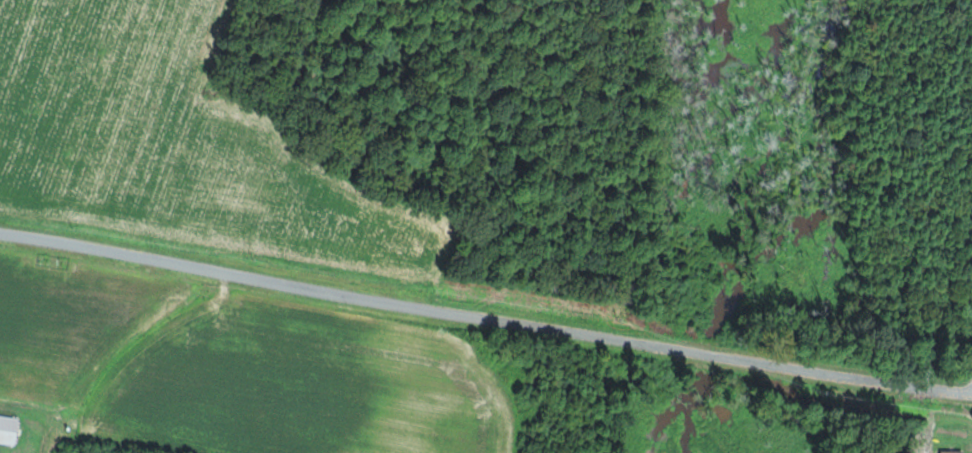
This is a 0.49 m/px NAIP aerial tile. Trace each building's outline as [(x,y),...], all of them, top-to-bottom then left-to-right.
[(20,443),(24,416),(0,413),(0,441),(20,443)]
